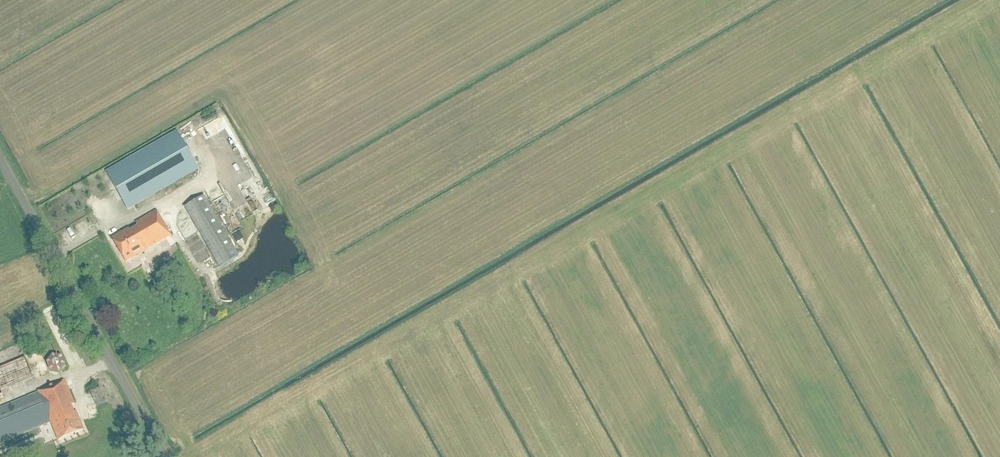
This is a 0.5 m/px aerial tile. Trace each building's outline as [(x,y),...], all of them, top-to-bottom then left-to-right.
[(106,175),(127,210),(197,168),(176,133),(106,175)] [(238,257),(203,197),(184,208),(219,268),(238,257)] [(137,227),(130,231),(129,229),(112,239),(126,263),(170,236),(155,211),(135,224),(137,227)] [(51,356),(46,364),(49,372),(59,374),(65,366),(61,357),(51,356)] [(17,367),(0,374),(0,393),(24,384),(17,367)] [(50,423),(57,442),(83,432),(75,414),(77,413),(65,382),(0,408),(0,443),(50,423)]
